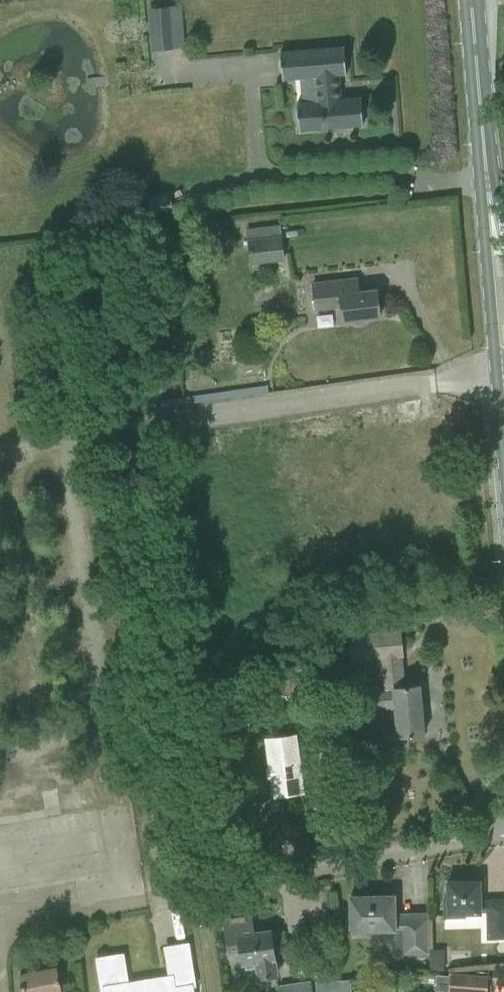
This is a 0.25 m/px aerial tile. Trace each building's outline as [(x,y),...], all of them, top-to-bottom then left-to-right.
[(180,4),(148,6),(151,50),(183,48),(180,4)] [(344,46),(280,51),(282,79),(312,77),(314,101),(296,102),(299,130),(332,127),(333,129),(337,130),(341,130),(345,128),(344,126),(362,125),(360,97),(341,98),(339,75),(346,74),(344,46)] [(245,239),(249,265),(283,259),(277,221),(246,226),(248,238),(245,239)] [(352,291),(350,278),(330,281),(312,283),(315,309),(341,306),(343,320),(350,320),(353,322),(356,323),(359,324),(361,323),(364,321),(366,318),(380,316),(376,289),(352,291)] [(461,608),(462,624),(471,624),(470,607),(461,608)] [(343,655),(344,668),(365,666),(366,682),(383,680),(383,688),(374,689),(376,708),(382,707),(384,737),(423,733),(419,684),(404,686),(401,655),(402,655),(399,629),(336,635),(338,655),(343,655)] [(260,670),(260,690),(291,691),(290,715),(315,715),(316,675),(292,675),(292,671),(260,670)] [(294,736),(267,739),(274,795),(302,791),(294,736)] [(444,917),(465,916),(465,912),(480,912),(480,911),(488,910),(488,936),(503,936),(503,900),(487,901),(487,902),(480,902),(479,890),(483,890),(483,876),(467,876),(467,880),(447,881),(447,897),(443,897),(444,917)] [(426,930),(426,918),(394,918),(394,902),(390,902),(387,899),(387,895),(350,896),(350,916),(350,930),(394,929),(394,928),(402,928),(403,952),(427,952),(426,930)] [(227,953),(240,951),(242,962),(256,960),(258,977),(276,974),(274,958),(274,957),(270,930),(253,933),(250,913),(221,918),(227,953)] [(100,978),(102,991),(191,991),(190,984),(193,984),(187,944),(165,947),(170,980),(127,988),(122,955),(97,958),(100,978)] [(444,970),(443,949),(429,950),(430,971),(444,970)] [(56,966),(19,974),(23,991),(62,991),(56,966)] [(451,991),(486,991),(488,977),(449,973),(448,991),(451,991)] [(281,986),(282,991),(311,991),(309,981),(281,986)] [(318,991),(331,991),(345,991),(344,982),(317,984),(318,991)]
